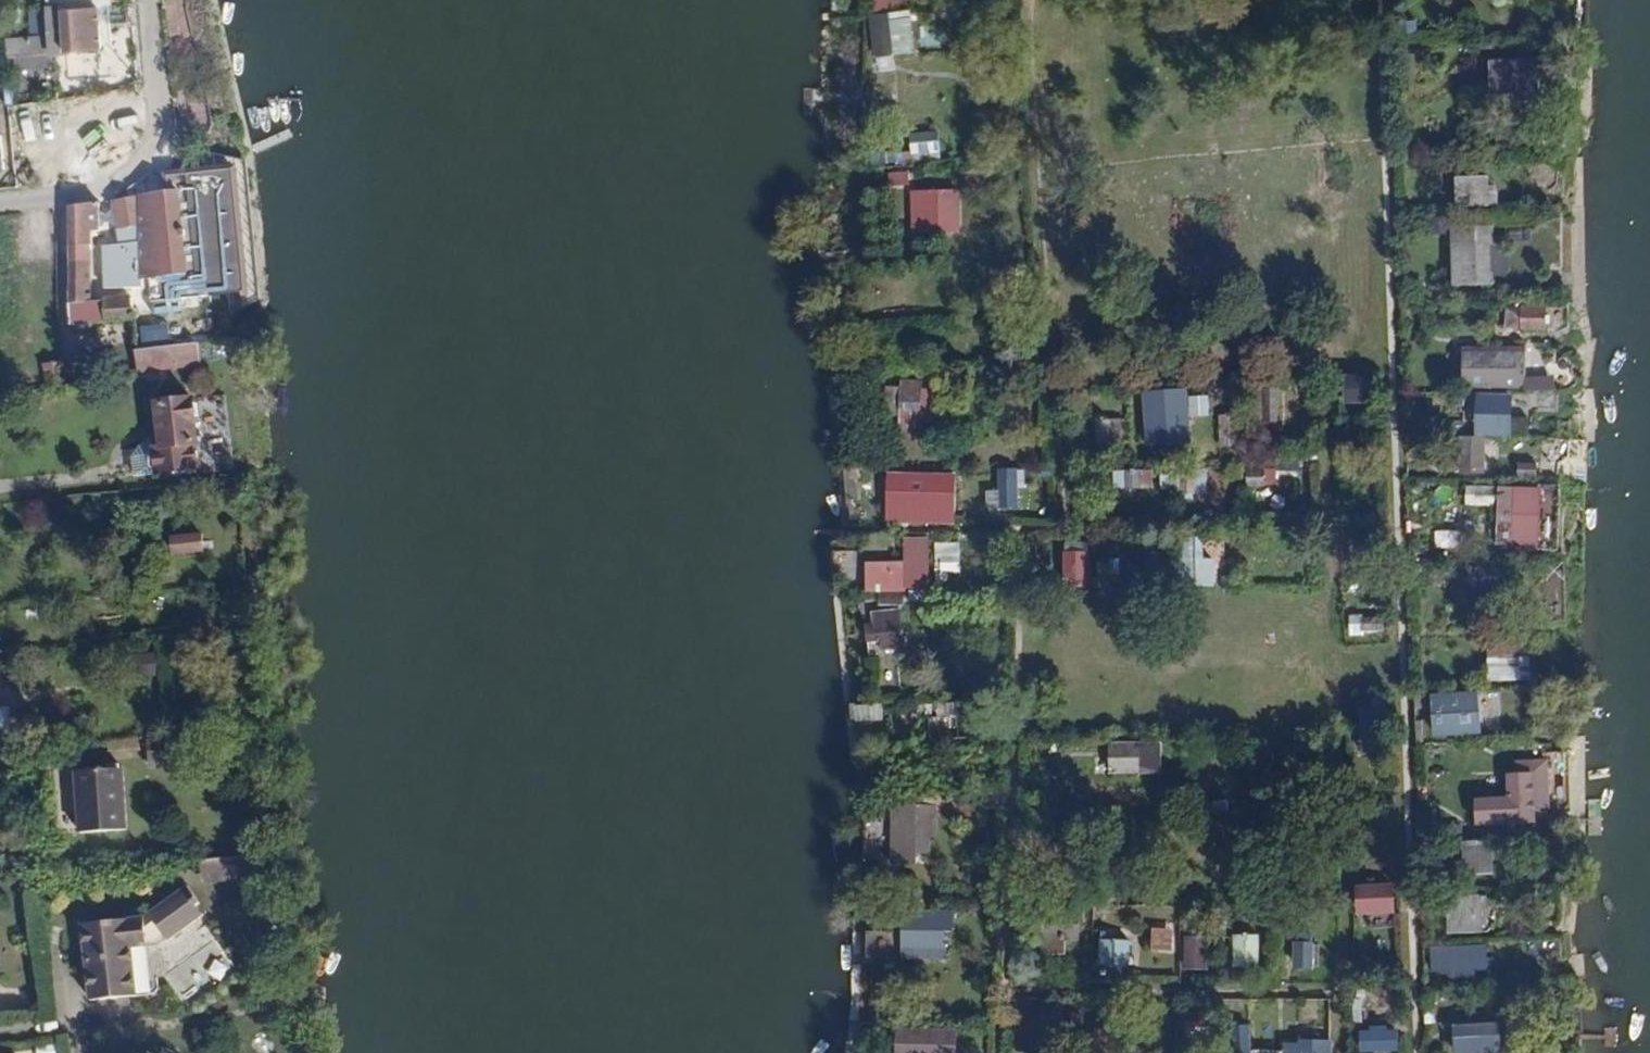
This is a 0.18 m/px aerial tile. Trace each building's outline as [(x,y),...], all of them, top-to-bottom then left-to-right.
[(9,56),(111,49),(107,0),(42,0),(45,38),(7,41),(9,56)] [(907,18),(890,20),(894,54),(911,52),(907,18)] [(1538,69),(1508,68),(1508,77),(1497,77),(1497,98),(1523,98),(1524,105),(1545,105),(1544,75),(1537,75),(1538,69)] [(939,138),(911,140),(912,158),(939,155),(939,138)] [(148,279),(151,308),(248,300),(237,178),(160,185),(161,198),(118,202),(122,250),(110,251),(113,282),(148,279)] [(1483,187),(1454,187),(1453,213),(1491,213),(1491,202),(1483,202),(1483,187)] [(961,194),(914,194),(916,234),(962,232),(961,194)] [(108,239),(105,204),(71,206),(78,327),(138,324),(137,300),(102,302),(99,239),(108,239)] [(1457,242),(1457,257),(1481,257),(1481,242),(1457,242)] [(1481,257),(1457,257),(1457,283),(1481,283),(1481,257)] [(1548,305),(1510,305),(1510,328),(1548,328),(1548,305)] [(136,370),(195,365),(194,347),(135,351),(136,370)] [(1527,355),(1467,354),(1466,386),(1526,387),(1527,355)] [(38,373),(38,385),(75,382),(73,360),(56,362),(56,372),(38,373)] [(1554,378),(1527,377),(1527,390),(1553,391),(1554,378)] [(920,382),(903,381),(899,421),(916,423),(917,418),(929,418),(931,390),(919,388),(920,382)] [(1375,383),(1344,383),(1344,420),(1376,419),(1375,383)] [(1270,385),(1258,385),(1259,411),(1280,410),(1279,395),(1270,395),(1270,385)] [(1559,394),(1543,394),(1543,407),(1559,407),(1559,394)] [(1161,415),(1193,414),(1192,399),(1161,400),(1161,415)] [(1516,400),(1485,400),(1485,432),(1515,433),(1516,400)] [(194,408),(159,410),(161,458),(155,458),(150,463),(151,473),(155,477),(155,480),(192,478),(191,454),(196,454),(194,408)] [(1193,434),(1193,414),(1161,415),(1161,420),(1169,421),(1169,435),(1157,435),(1158,451),(1178,450),(1177,435),(1193,434)] [(1234,418),(1224,418),(1223,446),(1234,447),(1234,418)] [(1110,420),(1099,421),(1100,448),(1111,448),(1110,420)] [(1199,434),(1193,434),(1177,435),(1178,450),(1200,449),(1199,434)] [(1490,442),(1467,442),(1466,471),(1490,471),(1490,442)] [(1283,479),(1284,468),(1251,464),(1242,469),(1242,502),(1267,502),(1268,479),(1283,479)] [(1527,466),(1527,480),(1544,480),(1544,466),(1527,466)] [(873,472),(856,472),(857,489),(873,489),(873,472)] [(1205,477),(1205,473),(1181,472),(1181,504),(1197,504),(1197,495),(1207,495),(1208,477),(1205,477)] [(957,475),(888,473),(887,515),(957,517),(957,475)] [(1020,473),(1005,473),(1003,508),(1019,508),(1020,473)] [(1158,473),(1121,473),(1121,489),(1158,490),(1158,473)] [(1498,494),(1471,495),(1471,501),(1475,501),(1475,511),(1498,510),(1498,494)] [(1539,549),(1540,494),(1501,494),(1500,549),(1539,549)] [(172,559),(204,551),(199,532),(167,540),(172,559)] [(1463,533),(1442,534),(1442,549),(1464,549),(1463,533)] [(1194,551),(1194,534),(1178,534),(1177,590),(1201,591),(1201,551),(1194,551)] [(958,545),(939,544),(939,577),(958,578),(958,545)] [(1085,557),(1070,556),(1070,584),(1084,585),(1085,557)] [(1164,557),(1148,557),(1148,582),(1164,582),(1164,557)] [(1510,572),(1464,573),(1464,596),(1482,596),(1483,617),(1511,616),(1510,572)] [(902,573),(876,573),(876,582),(901,583),(902,573)] [(878,617),(869,617),(868,634),(882,634),(883,640),(904,641),(905,621),(878,620),(878,617)] [(1379,618),(1359,618),(1359,634),(1379,634),(1379,618)] [(1530,648),(1488,649),(1489,682),(1531,681),(1530,648)] [(1484,738),(1482,698),(1434,700),(1436,741),(1484,738)] [(1389,725),(1389,702),(1373,702),(1373,725),(1389,725)] [(882,705),(850,706),(851,723),(883,721),(882,705)] [(969,738),(969,716),(947,715),(945,737),(969,738)] [(1160,775),(1161,744),(1108,742),(1107,774),(1160,775)] [(72,814),(74,838),(127,834),(125,810),(118,810),(115,768),(74,771),(77,813),(72,814)] [(1514,783),(1503,784),(1504,807),(1480,807),(1480,829),(1528,828),(1527,814),(1544,813),(1543,768),(1514,769),(1514,783)] [(929,858),(930,811),(894,811),(893,857),(929,858)] [(1493,843),(1462,844),(1463,878),(1493,877),(1493,843)] [(202,882),(232,881),(231,860),(201,862),(202,882)] [(1394,892),(1358,893),(1358,921),(1395,921),(1394,892)] [(143,930),(86,934),(90,985),(100,984),(102,1009),(138,1007),(134,955),(147,954),(148,960),(163,959),(203,932),(197,923),(204,919),(190,898),(143,930)] [(1478,899),(1451,900),(1452,926),(1479,924),(1478,899)] [(938,920),(938,911),(916,912),(915,927),(910,927),(910,936),(914,937),(914,948),(936,949),(937,932),(952,932),(952,920),(938,920)] [(1151,928),(1149,951),(1172,952),(1173,929),(1151,928)] [(1200,942),(1186,942),(1185,972),(1200,972),(1200,942)] [(1060,944),(1047,943),(1045,960),(1060,961),(1060,944)] [(1256,945),(1238,944),(1237,974),(1255,976),(1256,945)] [(1126,946),(1104,945),(1103,967),(1125,968),(1126,946)] [(1487,948),(1454,949),(1454,969),(1487,968),(1487,948)] [(1309,953),(1298,953),(1297,972),(1309,973),(1309,953)] [(92,1010),(102,1009),(100,984),(90,985),(92,1010)] [(1535,992),(1512,992),(1512,1008),(1535,1008),(1535,992)] [(1214,1023),(1198,1006),(1188,1015),(1194,1022),(1192,1025),(1202,1035),(1214,1023)] [(1397,1030),(1379,1031),(1379,1046),(1398,1046),(1397,1030)] [(1453,1032),(1454,1052),(1503,1052),(1503,1030),(1453,1032)] [(1097,1033),(1095,1052),(1106,1052),(1109,1034),(1097,1033)] [(907,1035),(907,1052),(936,1052),(936,1040),(921,1039),(921,1036),(907,1035)] [(1247,1036),(1233,1036),(1233,1051),(1246,1051),(1247,1036)] [(34,1044),(35,1052),(56,1052),(53,1040),(34,1044)] [(1286,1044),(1286,1052),(1331,1052),(1331,1046),(1286,1044)]
